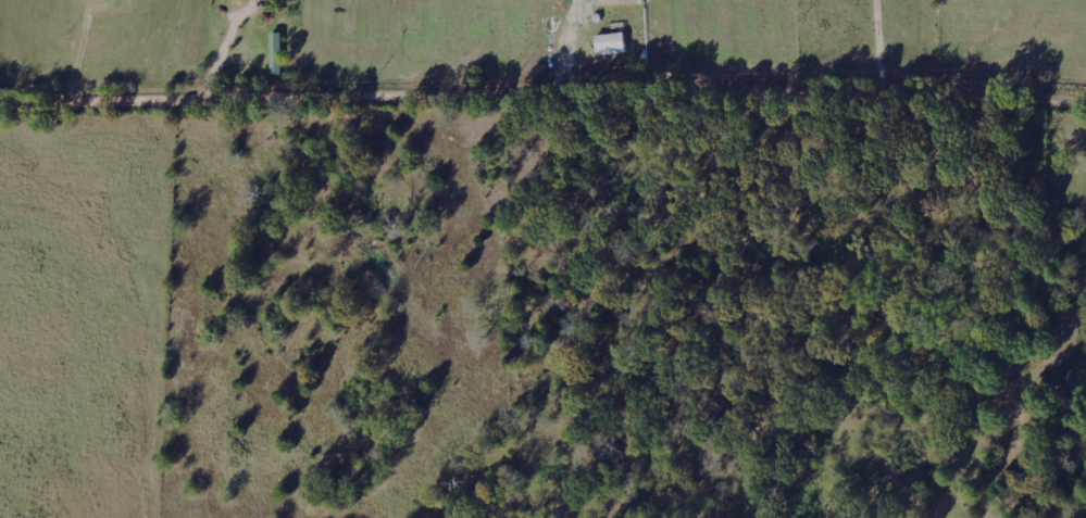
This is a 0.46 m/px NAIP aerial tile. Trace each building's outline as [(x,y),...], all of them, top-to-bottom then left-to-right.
[(598,35),(599,55),(629,54),(628,33),(598,35)]
